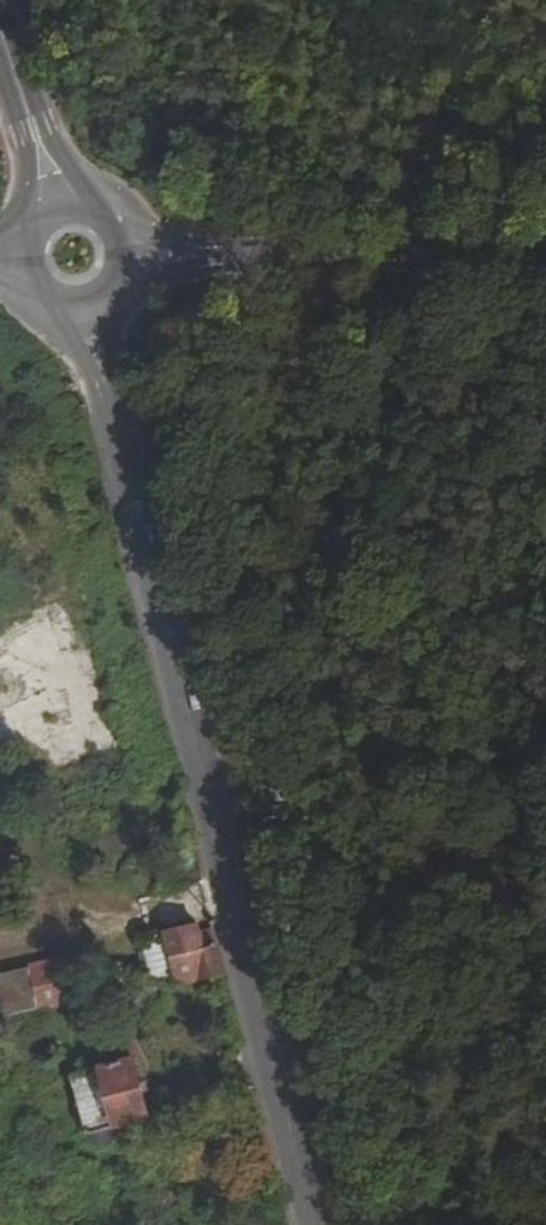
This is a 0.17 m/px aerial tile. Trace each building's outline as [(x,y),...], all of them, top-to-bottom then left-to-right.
[(225,976),(213,928),(195,933),(194,926),(164,933),(177,987),(225,976)] [(42,966),(51,1005),(93,996),(83,951),(40,960),(42,966)] [(51,1005),(42,966),(0,976),(0,1017),(51,1005)] [(135,1063),(72,1078),(86,1138),(91,1137),(94,1141),(96,1145),(100,1146),(104,1146),(111,1145),(114,1142),(115,1140),(117,1136),(119,1130),(148,1124),(135,1063)]
